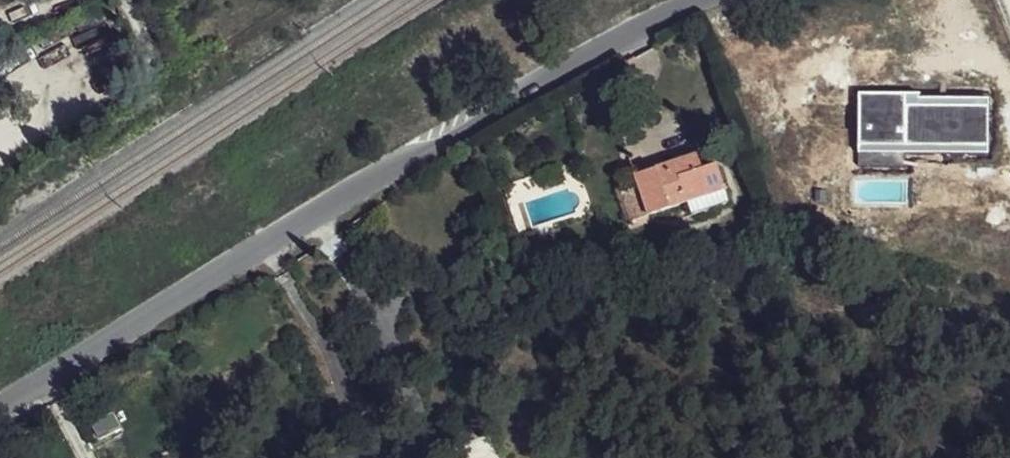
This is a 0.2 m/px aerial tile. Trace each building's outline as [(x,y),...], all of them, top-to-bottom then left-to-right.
[(994,94),(859,92),(858,148),(993,150),(994,94)] [(640,180),(624,185),(630,202),(647,196),(657,225),(695,211),(732,198),(723,171),(714,174),(708,161),(643,185),(640,180)] [(647,196),(630,202),(638,230),(657,225),(647,196)] [(737,209),(732,198),(695,211),(701,222),(737,209)]
